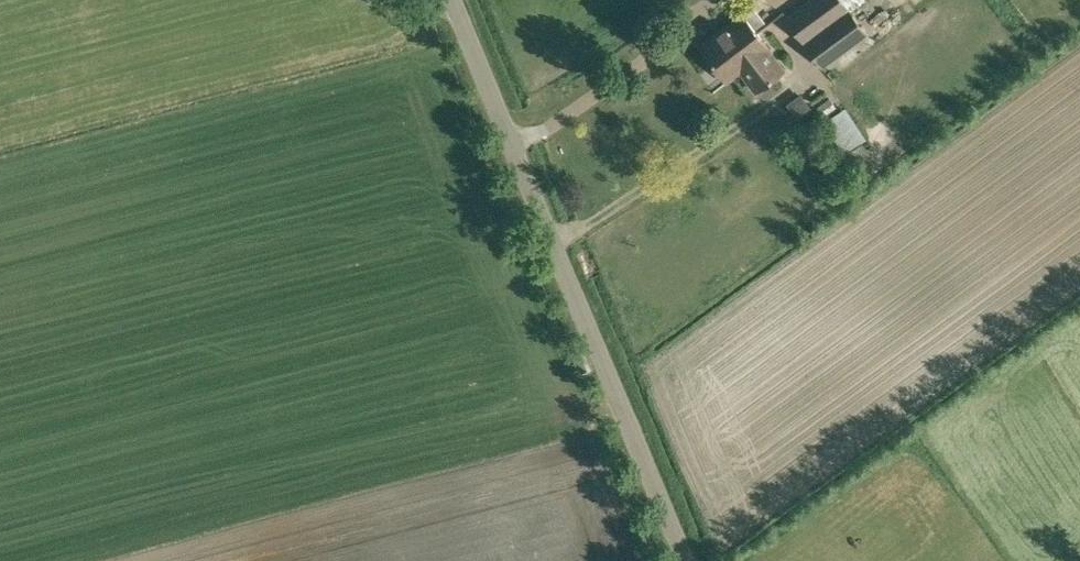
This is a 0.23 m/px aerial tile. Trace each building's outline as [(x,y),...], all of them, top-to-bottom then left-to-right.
[(788,18),(806,43),(807,43),(823,66),(865,33),(849,12),(849,11),(841,0),(810,0),(788,18)] [(769,48),(742,13),(700,45),(727,81),(740,70),(756,90),(783,69),(768,49),(769,48)] [(823,103),(833,116),(844,106),(834,94),(823,103)]
